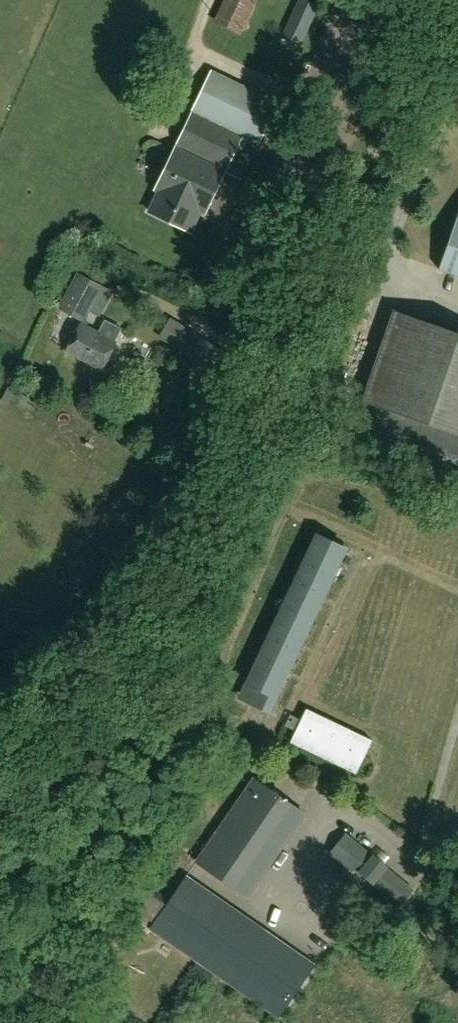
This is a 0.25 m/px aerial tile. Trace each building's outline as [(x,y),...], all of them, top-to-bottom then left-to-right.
[(213,24),(241,36),(258,1),(256,0),(224,0),(213,24)] [(280,37),(300,46),(318,5),(315,4),(317,0),(297,0),(280,37)] [(175,147),(176,148),(224,173),(240,181),(257,145),(279,102),(210,69),(192,113),(175,147)] [(224,173),(176,148),(155,192),(158,193),(149,212),(190,232),(199,212),(204,215),(224,173)] [(77,272),(57,308),(83,323),(90,311),(99,316),(112,291),(77,272)] [(396,313),(357,425),(457,460),(457,335),(396,313)] [(173,346),(185,327),(170,317),(157,337),(173,346)] [(66,353),(100,371),(115,343),(114,343),(121,330),(105,321),(98,334),(81,325),(66,353)] [(268,712),(345,549),(317,536),(242,694),(251,699),(249,703),(268,712)] [(285,726),(295,730),(290,740),(356,772),(372,739),(306,707),(301,719),(290,714),(285,726)] [(254,781),(197,863),(247,897),(304,815),(254,781)] [(357,876),(360,873),(399,905),(410,891),(382,868),(383,867),(374,859),(373,860),(345,838),(331,855),(357,876)] [(158,883),(173,892),(179,882),(164,872),(158,883)] [(185,880),(172,899),(138,876),(122,901),(155,923),(151,929),(278,1017),(312,967),(185,880)]
